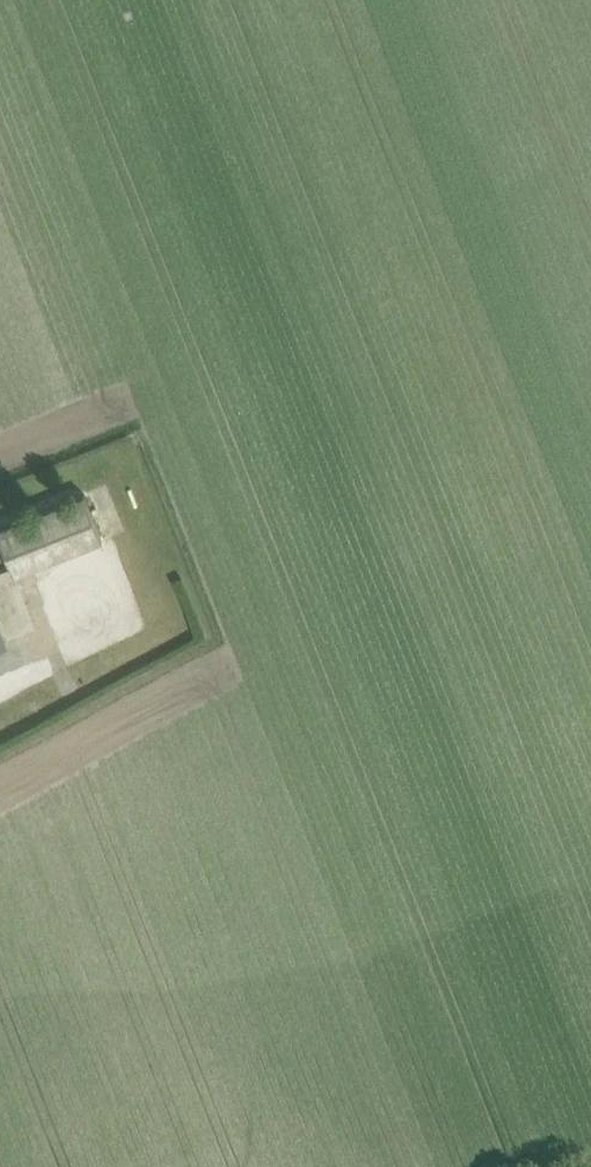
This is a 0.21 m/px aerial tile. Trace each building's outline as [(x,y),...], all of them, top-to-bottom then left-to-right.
[(14,571),(103,536),(86,492),(0,525),(0,534),(14,571)]
